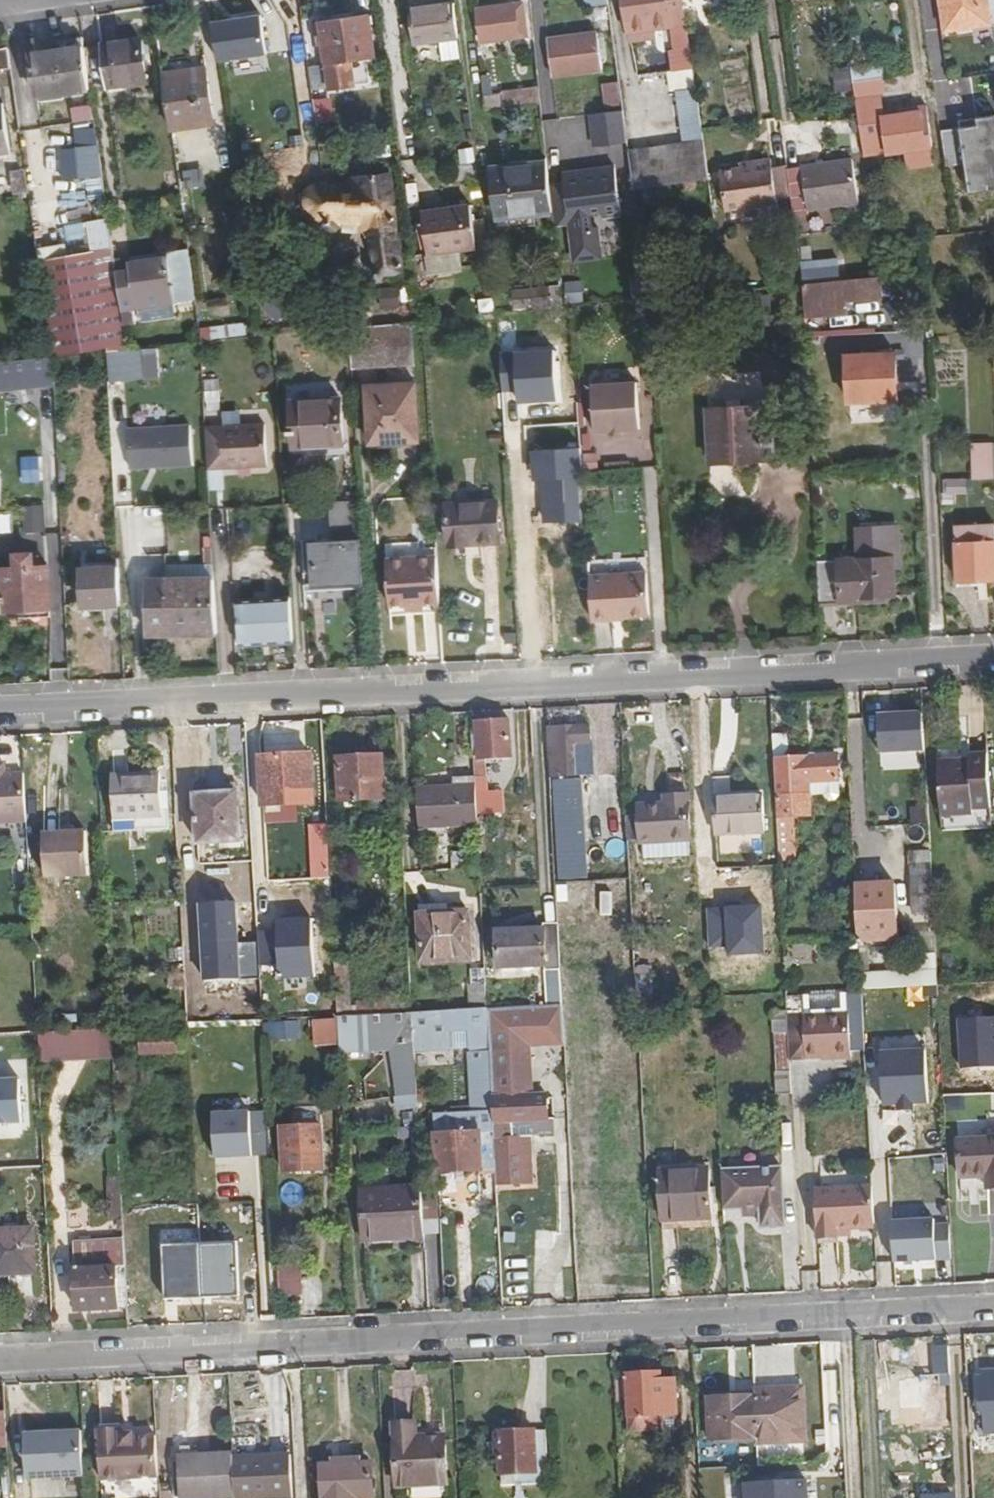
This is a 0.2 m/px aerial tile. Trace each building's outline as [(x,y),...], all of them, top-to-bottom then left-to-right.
[(626,26),(628,35),(654,31),(653,24),(685,19),(684,12),(682,0),(623,0),(626,26)] [(945,27),(991,21),(987,0),(941,0),(945,27)] [(461,57),(453,1),(408,7),(414,42),(441,37),(446,60),(461,57)] [(479,38),(525,32),(523,20),(514,21),(512,3),(476,7),(479,38)] [(319,21),(322,44),(328,87),(354,84),(351,59),(374,56),(368,14),(319,21)] [(260,29),(266,70),(289,68),(287,51),(291,51),(288,26),(260,29)] [(550,73),(601,67),(596,31),(546,38),(550,73)] [(145,36),(99,41),(104,86),(145,81),(143,58),(147,58),(145,36)] [(89,95),(82,44),(55,47),(56,56),(29,59),(35,102),(89,95)] [(6,45),(0,46),(0,67),(9,66),(6,45)] [(372,56),(351,59),(354,84),(374,81),(372,56)] [(204,58),(161,63),(170,128),(214,122),(204,58)] [(884,64),(850,69),(851,81),(879,77),(886,76),(884,64)] [(879,77),(851,81),(857,118),(862,155),(936,149),(931,106),(893,111),(894,119),(886,120),(879,77)] [(620,102),(617,80),(604,81),(607,104),(620,102)] [(538,85),(499,89),(501,105),(540,100),(538,85)] [(701,127),(695,86),(674,88),(682,143),(703,140),(701,127)] [(499,89),(482,92),(484,107),(501,105),(499,89)] [(0,105),(0,156),(9,154),(2,105),(0,105)] [(593,144),(628,141),(625,108),(590,111),(593,144)] [(947,163),(969,162),(970,190),(993,188),(993,117),(945,120),(947,163)] [(95,177),(93,129),(71,130),(71,147),(57,148),(58,177),(95,177)] [(703,140),(682,143),(627,150),(633,186),(708,176),(703,140)] [(749,164),(737,166),(719,168),(724,207),(775,201),(775,196),(771,166),(770,157),(749,159),(749,164)] [(553,209),(547,159),(498,166),(504,215),(553,209)] [(850,159),(785,168),(788,194),(790,203),(804,201),(804,209),(856,202),(850,159)] [(775,196),(788,194),(785,168),(785,164),(771,166),(775,196)] [(335,230),(338,228),(341,225),(341,220),(360,220),(368,232),(373,272),(379,273),(381,272),(401,269),(401,266),(405,265),(391,170),(349,176),(350,182),(328,179),(321,179),(310,182),(304,187),(302,192),(301,195),(301,197),(303,202),(314,213),(318,210),(321,210),(323,212),(323,223),(324,226),(327,228),(328,230),(333,230),(335,230)] [(467,176),(421,182),(422,194),(416,194),(420,223),(425,224),(426,242),(448,240),(446,220),(471,217),(467,176)] [(88,252),(83,220),(82,213),(31,221),(37,260),(42,259),(88,252)] [(121,325),(113,273),(111,256),(106,217),(83,220),(88,252),(42,259),(55,354),(105,346),(105,351),(108,351),(124,349),(121,325)] [(187,247),(164,250),(165,255),(126,261),(127,271),(113,273),(121,325),(132,324),(130,307),(194,299),(187,247)] [(164,250),(111,256),(113,273),(127,271),(126,261),(165,255),(164,250)] [(836,260),(798,264),(801,281),(802,281),(838,277),(836,260)] [(838,277),(802,281),(803,315),(846,310),(845,297),(880,293),(879,273),(838,277)] [(564,300),(562,283),(515,289),(516,305),(564,300)] [(281,288),(274,296),(289,310),(296,303),(281,288)] [(289,310),(274,296),(266,304),(281,318),(289,310)] [(414,361),(412,320),(351,326),(351,327),(353,367),(414,361)] [(144,347),(146,378),(173,377),(171,344),(144,347)] [(108,351),(109,380),(146,378),(144,347),(124,349),(108,351)] [(846,354),(848,397),(887,396),(887,380),(896,379),(895,352),(846,354)] [(55,356),(0,358),(0,389),(56,387),(55,356)] [(369,385),(371,437),(417,436),(415,382),(369,385)] [(638,382),(593,384),(596,431),(641,428),(638,382)] [(292,402),(295,447),(343,444),(341,399),(292,402)] [(707,408),(710,460),(775,458),(773,405),(707,408)] [(240,465),(251,464),(266,463),(264,423),(205,426),(207,466),(240,465)] [(993,477),(993,441),(974,441),(974,477),(993,477)] [(535,468),(583,465),(582,446),(534,449),(535,468)] [(41,454),(23,455),(24,482),(42,482),(41,454)] [(147,463),(148,486),(180,484),(180,462),(147,463)] [(583,465),(535,468),(535,478),(543,478),(544,518),(580,517),(578,476),(584,476),(583,471),(583,465)] [(947,496),(970,494),(969,476),(945,478),(947,496)] [(27,495),(28,531),(46,530),(45,495),(27,495)] [(496,497),(446,499),(447,539),(497,537),(496,497)] [(315,587),(369,585),(367,535),(359,535),(357,498),(332,500),(334,537),(313,538),(315,587)] [(953,526),(957,581),(993,578),(993,541),(993,523),(953,526)] [(853,557),(816,560),(818,605),(859,601),(859,597),(889,594),(887,555),(893,555),(891,524),(850,527),(853,557)] [(306,583),(314,583),(313,539),(305,539),(306,583)] [(438,602),(435,553),(384,557),(386,605),(403,604),(403,609),(423,608),(423,603),(438,602)] [(0,568),(0,610),(48,609),(46,566),(31,566),(31,554),(14,554),(14,567),(0,568)] [(118,575),(118,568),(80,569),(82,608),(120,608),(118,575)] [(646,571),(588,575),(590,619),(612,618),(612,613),(623,613),(649,612),(646,571)] [(216,632),(213,578),(144,583),(146,635),(216,632)] [(240,645),(259,644),(259,639),(272,639),(272,643),(294,642),(291,597),(237,599),(240,645)] [(902,752),(932,751),(931,710),(880,711),(881,769),(903,769),(902,752)] [(530,754),(528,719),(476,722),(478,757),(530,754)] [(577,726),(545,728),(547,777),(574,775),(573,745),(587,745),(588,735),(577,735),(577,726)] [(587,726),(577,726),(577,735),(588,735),(587,726)] [(966,759),(966,754),(966,742),(936,744),(937,760),(966,759)] [(588,775),(587,745),(573,745),(574,775),(588,775)] [(966,759),(937,760),(940,815),(971,813),(971,808),(989,808),(986,753),(966,754),(966,759)] [(260,757),(262,806),(310,804),(308,755),(260,757)] [(807,782),(838,780),(836,755),(772,758),(778,859),(796,858),(795,815),(808,814),(807,796),(807,782)] [(336,758),(337,799),(382,798),(380,756),(336,758)] [(476,758),(475,774),(495,775),(496,758),(476,758)] [(26,822),(23,775),(3,776),(2,766),(0,766),(0,824),(26,822)] [(152,830),(152,818),(169,818),(168,773),(113,775),(115,831),(152,830)] [(575,786),(574,775),(547,777),(548,787),(562,786),(575,786)] [(444,823),(464,822),(475,821),(473,777),(452,778),(452,787),(417,788),(419,834),(444,832),(444,823)] [(40,781),(42,817),(75,817),(75,822),(85,822),(84,814),(81,814),(80,780),(40,781)] [(838,795),(838,780),(807,782),(807,796),(824,795),(829,800),(834,800),(838,795)] [(562,799),(562,786),(548,787),(548,799),(562,799)] [(194,839),(237,838),(236,791),(192,793),(194,839)] [(639,844),(688,842),(687,795),(664,796),(664,807),(637,808),(638,844),(639,844)] [(761,795),(712,797),(713,833),(763,831),(761,795)] [(562,799),(548,799),(552,874),(578,873),(575,798),(562,799)] [(614,840),(625,839),(624,803),(612,803),(614,840)] [(911,806),(911,823),(927,823),(927,805),(911,806)] [(263,817),(253,817),(253,840),(263,840),(263,817)] [(475,821),(464,822),(464,840),(476,840),(475,821)] [(927,839),(926,825),(908,825),(908,839),(927,839)] [(327,863),(325,826),(307,827),(309,864),(327,863)] [(84,832),(41,835),(44,878),(87,875),(84,832)] [(477,856),(476,840),(464,840),(465,857),(477,856)] [(689,857),(688,842),(639,844),(639,859),(689,857)] [(435,871),(446,870),(446,862),(434,862),(435,871)] [(254,897),(252,864),(222,865),(224,898),(254,897)] [(930,881),(929,867),(909,867),(910,881),(930,881)] [(911,912),(931,912),(930,881),(910,881),(911,912)] [(857,939),(857,941),(861,940),(861,948),(868,948),(868,940),(897,938),(894,883),(854,885),(857,939)] [(419,910),(422,960),(471,958),(469,908),(419,910)] [(498,965),(557,962),(555,921),(540,921),(541,929),(497,931),(498,965)] [(859,987),(935,983),(934,954),(913,955),(914,971),(871,973),(870,954),(858,954),(859,987)] [(547,1001),(563,1001),(562,968),(546,968),(547,1001)] [(485,1007),(484,982),(466,983),(465,990),(466,1008),(485,1007)] [(409,1011),(466,1008),(465,990),(408,994),(409,1011)] [(846,992),(785,995),(789,1058),(849,1055),(846,992)] [(534,1032),(561,1030),(559,1002),(534,1004),(534,1032)] [(486,1033),(534,1032),(534,1004),(485,1007),(486,1033)] [(461,1046),(464,1112),(465,1122),(432,1124),(434,1172),(480,1169),(480,1166),(493,1166),(491,1123),(490,1102),(486,1033),(485,1007),(466,1008),(409,1011),(412,1048),(448,1046),(448,1031),(465,1030),(466,1046),(461,1046)] [(789,1058),(786,1012),(786,1009),(770,1009),(775,1092),(790,1091),(789,1058)] [(409,1011),(335,1015),(336,1052),(412,1048),(409,1011)] [(266,1039),(303,1038),(302,1020),(266,1021),(266,1039)] [(139,1052),(138,1033),(138,1026),(111,1027),(112,1057),(113,1077),(140,1076),(139,1052)] [(448,1046),(461,1046),(466,1046),(465,1030),(448,1031),(448,1046)] [(0,1033),(0,1061),(6,1061),(6,1065),(38,1063),(36,1031),(0,1033)] [(138,1033),(139,1052),(182,1052),(181,1033),(138,1033)] [(943,1103),(943,1044),(872,1044),(872,1103),(943,1103)] [(968,1049),(968,1067),(987,1067),(986,1048),(968,1049)] [(394,1094),(414,1093),(412,1057),(393,1058),(394,1094)] [(28,1123),(27,1076),(0,1077),(0,1123),(28,1123)] [(513,1138),(529,1137),(566,1135),(564,1099),(545,1100),(546,1121),(512,1122),(513,1138)] [(546,1121),(545,1100),(490,1102),(491,1123),(512,1122),(546,1121)] [(214,1104),(212,1155),(267,1157),(268,1106),(214,1104)] [(322,1120),(322,1106),(301,1106),(301,1120),(322,1120)] [(432,1112),(432,1124),(465,1122),(464,1112),(432,1112)] [(319,1167),(317,1121),(306,1121),(306,1130),(278,1131),(280,1169),(319,1167)] [(512,1122),(491,1123),(493,1166),(494,1178),(494,1185),(518,1184),(517,1159),(530,1159),(529,1137),(513,1138),(512,1122)] [(984,1187),(993,1187),(993,1136),(954,1138),(957,1176),(984,1175),(984,1187)] [(531,1184),(530,1159),(517,1159),(518,1184),(531,1184)] [(703,1166),(654,1169),(656,1215),(706,1214),(703,1166)] [(779,1175),(718,1178),(720,1223),(781,1220),(779,1175)] [(121,1222),(118,1177),(108,1177),(110,1222),(121,1222)] [(420,1188),(420,1185),(359,1188),(361,1238),(422,1235),(422,1231),(420,1188)] [(811,1188),(814,1236),(837,1235),(836,1227),(849,1226),(873,1225),(870,1185),(811,1188)] [(420,1188),(422,1231),(439,1230),(436,1188),(420,1188)] [(955,1259),(953,1216),(893,1219),(895,1262),(955,1259)] [(850,1234),(849,1226),(836,1227),(837,1235),(850,1234)] [(22,1272),(34,1272),(32,1229),(0,1230),(0,1273),(2,1273),(22,1272)] [(125,1306),(122,1240),(70,1242),(73,1309),(125,1306)] [(164,1298),(244,1296),(243,1240),(163,1242),(164,1298)] [(303,1263),(274,1264),(275,1294),(305,1293),(303,1263)] [(947,1373),(946,1346),(932,1347),(933,1374),(939,1373),(947,1373)] [(675,1378),(668,1378),(668,1372),(625,1373),(628,1428),(662,1427),(662,1411),(675,1411),(675,1378)] [(940,1418),(939,1373),(933,1374),(876,1376),(877,1408),(892,1408),(920,1407),(921,1422),(921,1427),(941,1426),(940,1418)] [(950,1417),(947,1373),(939,1373),(940,1418),(950,1417)] [(977,1376),(979,1408),(993,1408),(993,1376),(977,1376)] [(775,1388),(777,1443),(805,1442),(803,1409),(797,1409),(796,1387),(775,1388)] [(777,1443),(775,1388),(754,1389),(754,1395),(707,1396),(709,1438),(757,1436),(757,1444),(777,1443)] [(893,1423),(921,1422),(920,1407),(892,1408),(893,1423)] [(444,1435),(424,1436),(424,1441),(416,1441),(416,1436),(416,1421),(393,1422),(396,1484),(445,1483),(444,1435)] [(156,1476),(154,1436),(130,1436),(130,1431),(119,1431),(119,1427),(96,1429),(98,1479),(156,1476)] [(545,1428),(534,1429),(536,1471),(537,1486),(547,1486),(545,1428)] [(498,1430),(500,1472),(536,1471),(534,1429),(498,1430)] [(81,1475),(78,1430),(56,1430),(56,1433),(43,1434),(43,1432),(21,1433),(24,1478),(81,1475)] [(231,1458),(233,1497),(292,1495),(290,1452),(264,1453),(264,1457),(231,1458)] [(231,1453),(175,1456),(177,1497),(226,1497),(233,1497),(231,1458),(231,1453)] [(356,1495),(370,1494),(369,1462),(359,1463),(359,1457),(333,1458),(333,1464),(320,1464),(321,1497),(356,1497),(356,1495)] [(537,1486),(536,1471),(500,1472),(500,1487),(537,1486)] [(751,1478),(751,1497),(816,1497),(816,1477),(751,1478)] [(749,1481),(727,1481),(726,1497),(749,1497),(749,1481)]
